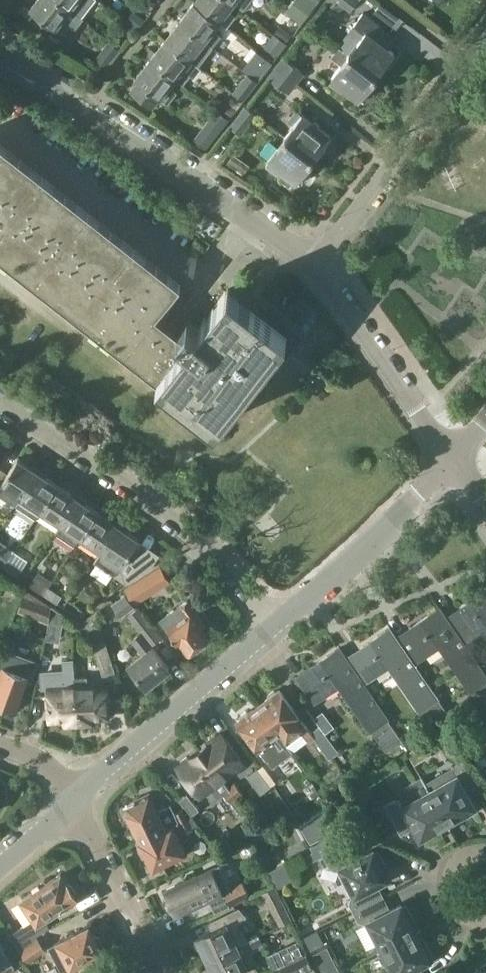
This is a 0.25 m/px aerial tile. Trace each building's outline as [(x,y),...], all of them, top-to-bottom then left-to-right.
[(30,9),(36,12),(64,34),(71,25),(76,29),(84,18),(81,16),(82,15),(62,0),(37,0),(30,9)] [(82,15),(94,0),(62,0),(82,15)] [(154,0),(149,0),(145,5),(151,9),(157,2),(154,0)] [(235,0),(197,0),(196,1),(222,21),(229,26),(238,14),(231,9),(237,2),(235,0)] [(237,2),(245,8),(251,0),(235,0),(237,2)] [(316,4),(311,0),(303,0),(291,15),(301,23),(316,4)] [(351,9),(358,0),(339,0),(351,9)] [(222,21),(196,1),(181,20),(214,45),(223,34),(216,29),(222,21)] [(126,21),(127,22),(136,28),(137,29),(144,19),(134,11),(126,21)] [(386,63),(394,52),(385,44),(392,35),(362,12),(353,24),(355,25),(339,46),(347,53),(378,77),(379,78),(389,65),(386,63)] [(167,39),(200,64),(215,45),(214,45),(181,20),(167,39)] [(121,29),(130,36),(136,28),(127,22),(126,21),(120,29),(121,29)] [(288,43),(294,35),(280,24),(275,32),(288,43)] [(275,32),(263,46),(278,57),(288,43),(275,32)] [(152,58),(178,78),(185,83),(192,73),(196,76),(203,67),(200,64),(167,39),(152,58)] [(109,41),(93,61),(105,69),(120,50),(109,41)] [(342,64),(332,77),(334,79),(330,83),(342,92),(346,88),(360,99),(362,98),(365,100),(373,89),(371,87),(378,77),(347,53),(339,46),(331,56),(342,64)] [(257,50),(243,69),(247,73),(257,80),(258,81),(272,62),(264,56),(257,50)] [(276,66),(298,82),(306,72),(284,56),(276,66)] [(178,78),(152,58),(136,79),(140,81),(133,91),(153,106),(161,97),(170,104),(180,92),(172,85),(178,78)] [(298,82),(276,66),(269,76),(291,93),(298,82)] [(243,100),(258,81),(257,80),(247,73),(233,92),(243,100)] [(231,116),(237,108),(228,102),(220,112),(229,118),(231,116)] [(232,126),(241,133),(257,113),(247,106),(232,126)] [(206,151),(229,118),(220,112),(217,109),(193,141),(206,151)] [(286,137),(315,157),(317,159),(326,147),(323,144),(330,135),(298,109),(290,119),(294,123),(284,136),(286,137)] [(315,157),(286,137),(268,159),(270,161),(266,167),(278,176),(282,170),(297,181),(299,179),(301,181),(310,170),(307,167),(315,157)] [(181,282),(0,139),(0,255),(216,426),(260,369),(271,378),(303,337),(254,298),(249,305),(237,296),(227,287),(196,326),(187,319),(178,330),(157,313),(181,282)] [(0,468),(0,494),(16,505),(38,471),(18,458),(8,473),(0,468)] [(58,484),(38,471),(16,505),(36,518),(41,510),(58,484)] [(78,498),(58,484),(41,510),(61,523),(78,498)] [(78,498),(61,523),(55,532),(74,546),(81,536),(98,511),(78,498)] [(119,525),(98,511),(81,536),(101,550),(119,525)] [(119,525),(101,550),(102,551),(96,561),(127,582),(155,564),(132,549),(139,538),(119,525)] [(8,559),(2,567),(16,576),(22,568),(8,559)] [(161,566),(126,588),(135,602),(169,580),(161,566)] [(43,593),(48,586),(35,576),(30,583),(43,593)] [(62,596),(48,586),(43,593),(56,603),(62,596)] [(446,615),(464,642),(485,627),(485,587),(446,615)] [(27,590),(19,610),(48,621),(51,607),(27,590)] [(127,592),(115,601),(122,611),(134,603),(127,592)] [(188,601),(162,619),(177,641),(180,641),(189,653),(210,639),(202,628),(205,626),(188,601)] [(46,639),(60,642),(65,614),(52,605),(46,639)] [(396,637),(414,662),(443,642),(450,653),(446,656),(470,691),(476,687),(485,701),(485,673),(464,642),(446,615),(439,605),(428,613),(429,614),(396,637)] [(156,629),(139,608),(129,616),(142,633),(133,640),(145,654),(130,665),(151,691),(166,678),(163,674),(170,668),(145,638),(156,629)] [(76,632),(91,637),(99,639),(102,628),(99,626),(106,620),(98,609),(87,618),(80,624),(76,632)] [(389,627),(346,657),(363,683),(364,682),(393,662),(400,672),(396,675),(420,710),(426,706),(437,721),(448,714),(437,698),(438,698),(396,637),(389,627)] [(106,641),(99,639),(91,637),(103,675),(115,672),(106,641)] [(346,657),(339,647),(295,677),(313,703),(342,683),(348,692),(344,695),(369,731),(376,727),(390,748),(401,740),(386,718),(388,717),(364,682),(363,683),(346,657)] [(64,686),(49,687),(50,720),(78,719),(75,686),(75,677),(74,658),(63,658),(64,686)] [(19,710),(22,702),(19,700),(28,676),(3,667),(0,674),(0,703),(19,710)] [(75,686),(78,719),(107,717),(106,688),(88,689),(88,677),(75,677),(75,686)] [(311,732),(308,728),(280,691),(259,707),(278,734),(285,743),(291,752),(307,739),(309,742),(315,738),(329,759),(340,752),(320,725),(311,732)] [(268,759),(273,766),(292,752),(291,752),(285,743),(278,734),(259,707),(238,723),(266,760),(268,759)] [(323,711),(314,718),(320,725),(329,719),(323,711)] [(201,749),(222,778),(243,762),(222,734),(201,749)] [(463,757),(468,754),(462,744),(457,748),(463,757)] [(222,778),(201,749),(179,766),(200,794),(210,787),(218,797),(223,793),(240,815),(246,810),(236,797),(229,787),(222,778)] [(427,784),(427,785),(450,827),(451,826),(448,822),(459,815),(461,819),(474,811),(472,808),(475,806),(469,796),(483,788),(463,760),(455,764),(453,771),(428,786),(427,784)] [(260,794),(271,786),(258,768),(247,775),(260,794)] [(450,827),(427,785),(421,775),(405,785),(411,796),(402,801),(401,801),(394,799),(385,805),(401,834),(414,827),(420,837),(423,836),(425,839),(438,832),(436,829),(447,822),(450,827)] [(229,787),(236,797),(243,792),(235,783),(229,787)] [(192,815),(199,809),(188,793),(180,799),(192,815)] [(129,804),(127,811),(140,838),(139,839),(140,841),(174,825),(178,823),(188,818),(184,809),(175,813),(171,804),(157,811),(149,794),(129,804)] [(311,842),(336,829),(324,809),(301,826),(311,842)] [(188,818),(178,823),(179,824),(182,832),(193,828),(189,820),(188,818)] [(140,841),(139,839),(147,856),(146,858),(149,865),(151,865),(153,869),(187,852),(174,825),(140,841)] [(359,847),(377,838),(371,828),(354,837),(359,847)] [(354,912),(384,896),(377,883),(388,878),(382,865),(385,864),(378,851),(375,853),(373,850),(351,861),(339,839),(321,848),(330,867),(338,869),(351,895),(349,903),(354,912)] [(177,912),(208,897),(215,913),(230,906),(230,905),(250,896),(243,882),(230,888),(220,864),(208,869),(179,883),(181,885),(167,891),(177,912)] [(43,932),(37,923),(75,898),(60,874),(22,900),(37,923),(30,927),(28,924),(9,936),(17,949),(43,932)] [(390,909),(384,896),(354,912),(358,921),(366,923),(379,949),(378,950),(378,951),(420,929),(420,928),(416,931),(410,919),(413,918),(406,905),(403,907),(401,903),(390,909)] [(292,919),(284,902),(271,909),(279,926),(292,919)] [(208,958),(247,940),(234,924),(244,916),(238,907),(210,921),(214,928),(198,935),(199,938),(195,943),(201,950),(204,949),(208,958)] [(100,952),(102,951),(90,927),(49,948),(61,972),(71,967),(84,960),(90,971),(102,965),(104,960),(100,952)] [(320,928),(305,935),(311,950),(327,943),(320,928)] [(420,929),(378,951),(380,951),(390,972),(424,972),(419,965),(430,959),(428,956),(432,954),(425,941),(422,943),(416,932),(421,929),(420,929)] [(249,951),(262,945),(258,935),(247,940),(208,958),(212,965),(209,969),(211,972),(237,972),(255,965),(249,951)] [(20,950),(29,963),(48,950),(39,937),(20,950)] [(280,966),(307,953),(303,942),(299,944),(298,941),(268,954),(275,968),(280,966)] [(15,968),(0,946),(0,972),(8,972),(15,968)] [(313,953),(320,967),(334,960),(327,946),(313,953)] [(280,966),(283,972),(304,972),(315,968),(307,953),(280,966)]
